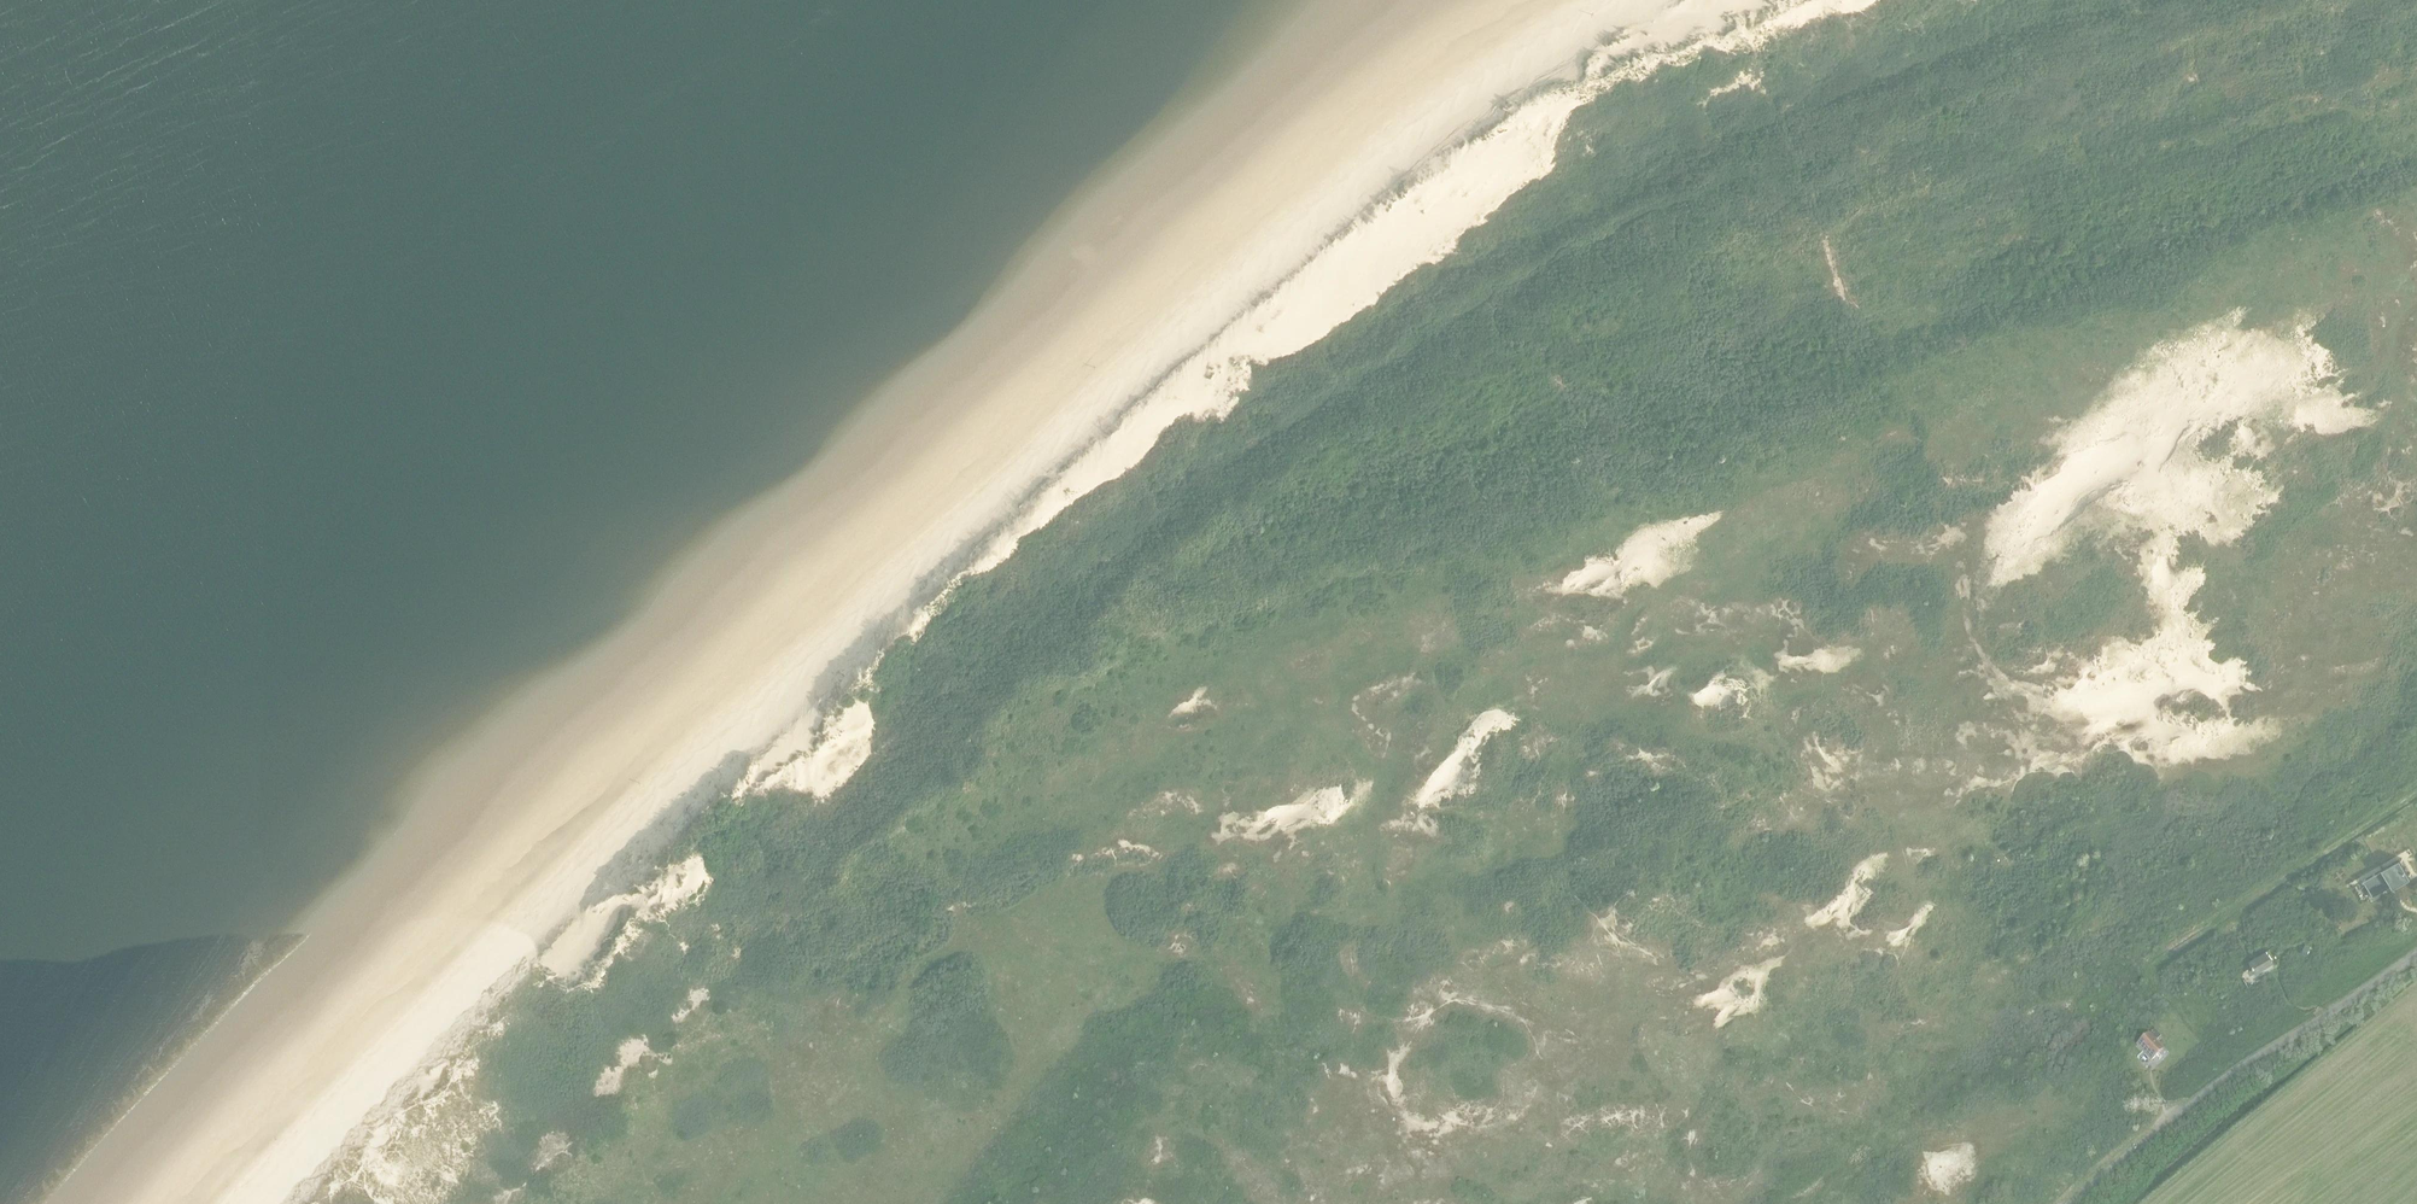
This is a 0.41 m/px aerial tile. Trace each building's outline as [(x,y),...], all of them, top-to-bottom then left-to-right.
[(2381,870),(2363,881),(2372,896),(2390,885),(2391,888),(2409,878),(2407,876),(2398,859),(2380,869),(2381,870)] [(2304,944),(2301,952),(2306,954),(2310,946),(2304,944)] [(2250,960),(2256,971),(2272,962),(2266,951),(2250,960)] [(2137,1045),(2151,1060),(2162,1049),(2155,1042),(2161,1037),(2155,1030),(2149,1035),(2149,1034),(2137,1045)]
